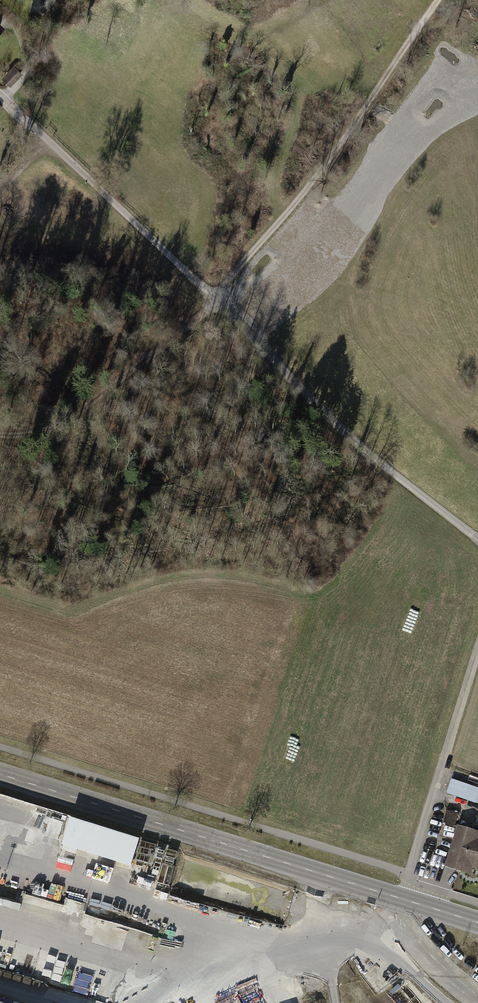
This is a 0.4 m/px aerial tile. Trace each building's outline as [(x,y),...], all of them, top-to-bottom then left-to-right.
[(14,65),(2,78),(10,86),(23,73),(14,65)] [(452,780),(448,792),(477,803),(477,790),(452,780)] [(457,814),(446,811),(443,823),(454,826),(457,814)] [(141,842),(71,821),(63,848),(133,869),(141,842)] [(459,827),(447,866),(473,874),(475,866),(477,867),(477,833),(459,827)] [(156,846),(156,882),(175,882),(175,846),(156,846)] [(52,986),(65,990),(69,979),(56,974),(52,986)]
